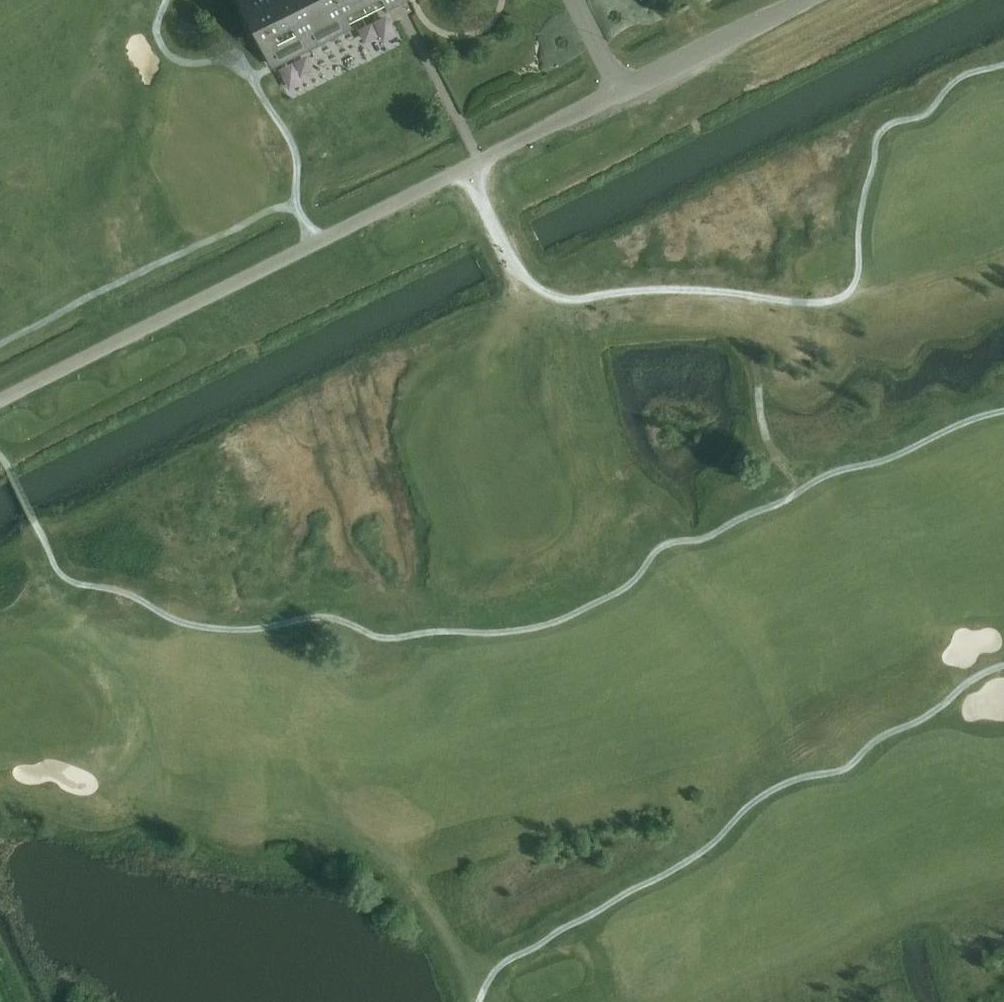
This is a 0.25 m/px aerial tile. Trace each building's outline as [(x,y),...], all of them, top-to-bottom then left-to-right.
[(272,64),(349,26),(348,22),(384,4),(386,7),(400,0),(240,0),(272,64)]
